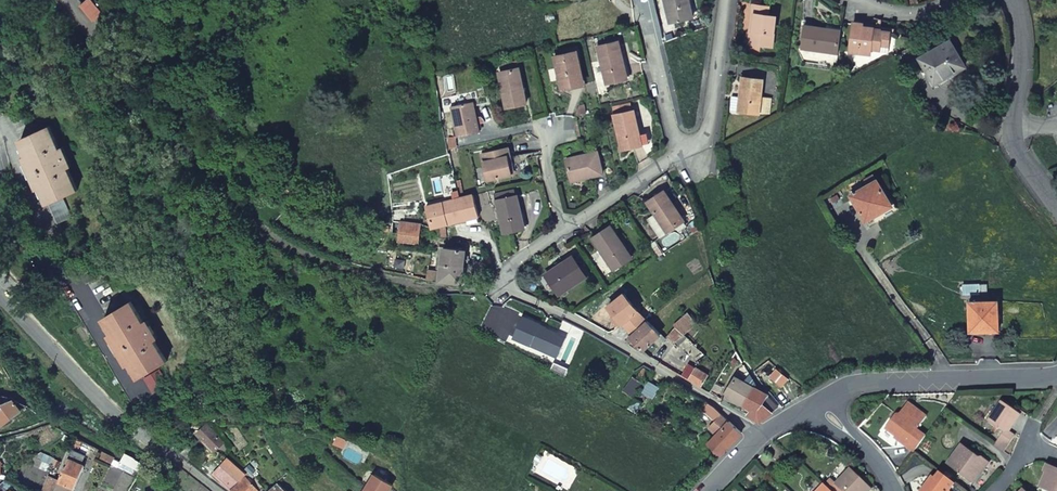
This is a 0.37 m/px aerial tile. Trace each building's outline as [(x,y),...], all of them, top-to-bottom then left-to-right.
[(89,0),(79,0),(76,3),(89,17),(97,10),(89,0)] [(688,0),(663,0),(664,5),(668,4),(672,22),(692,18),(688,0)] [(754,15),(750,45),(771,47),(775,17),(766,16),(768,7),(752,5),(751,15),(754,15)] [(872,26),(860,24),(860,21),(852,20),(848,50),(868,52),(869,48),(877,49),(878,41),(887,42),(888,30),(872,28),(872,26)] [(800,48),(837,51),(838,45),(839,31),(824,29),(825,26),(802,24),(800,48)] [(872,28),(888,30),(888,32),(893,33),(893,27),(872,24),(872,26),(872,28)] [(625,79),(617,42),(596,46),(604,83),(625,79)] [(929,83),(960,67),(947,42),(916,58),(929,83)] [(559,89),(579,85),(575,61),(577,60),(575,51),(552,56),(559,89)] [(496,71),(504,107),(523,102),(516,67),(496,71)] [(739,97),(738,112),(758,114),(768,114),(770,98),(760,97),(762,80),(741,78),(739,97)] [(738,112),(739,97),(731,96),(729,111),(738,112)] [(451,106),(459,137),(482,131),(474,100),(451,106)] [(612,116),(620,150),(640,145),(632,111),(612,116)] [(28,170),(35,186),(38,185),(54,221),(67,215),(58,195),(73,189),(63,166),(67,165),(58,145),(55,146),(45,125),(17,137),(24,153),(21,154),(28,170)] [(456,137),(447,139),(449,149),(458,147),(456,137)] [(487,180),(511,175),(507,157),(510,156),(508,149),(481,155),(487,180)] [(596,151),(564,158),(569,178),(587,174),(588,177),(601,173),(596,151)] [(891,203),(876,178),(849,193),(865,218),(891,203)] [(645,201),(665,231),(681,221),(662,191),(645,201)] [(522,228),(515,195),(513,196),(506,197),(505,192),(493,194),(494,199),(495,199),(502,232),(522,228)] [(472,193),(425,206),(430,227),(431,228),(478,215),(472,193)] [(869,224),(894,209),(891,203),(865,218),(869,224)] [(419,224),(391,219),(390,230),(396,231),(418,234),(419,224)] [(630,258),(609,226),(591,238),(612,270),(630,258)] [(418,234),(396,231),(396,240),(417,242),(418,234)] [(443,248),(439,272),(426,271),(425,281),(461,283),(462,267),(464,250),(443,248)] [(564,290),(585,277),(572,257),(544,275),(552,286),(559,282),(564,290)] [(564,290),(559,282),(552,286),(558,295),(564,290)] [(967,292),(978,291),(977,283),(962,284),(962,292),(967,292)] [(978,291),(967,292),(968,300),(978,299),(978,291)] [(646,321),(622,293),(607,305),(613,312),(620,320),(621,321),(622,321),(627,327),(632,333),(646,321)] [(154,334),(143,317),(140,319),(127,298),(101,314),(110,330),(107,331),(125,361),(128,359),(137,374),(164,358),(151,336),(154,334)] [(970,330),(999,329),(998,298),(978,299),(968,300),(970,330)] [(620,320),(613,312),(609,316),(616,324),(620,320)] [(689,312),(675,324),(676,326),(667,334),(674,342),(698,322),(689,312)] [(512,337),(548,353),(556,335),(537,326),(538,324),(530,321),(521,317),(512,337)] [(647,345),(653,339),(657,344),(664,337),(647,320),(646,321),(632,333),(628,337),(631,339),(627,344),(634,348),(637,345),(641,350),(647,345)] [(688,363),(681,375),(687,379),(695,367),(688,363)] [(154,367),(141,375),(150,390),(164,382),(154,367)] [(708,374),(695,367),(687,379),(700,387),(708,374)] [(643,368),(635,379),(641,383),(648,371),(643,368)] [(732,400),(742,405),(745,399),(751,387),(734,376),(722,396),(732,400)] [(760,405),(765,396),(765,395),(751,387),(745,399),(742,405),(748,408),(745,413),(758,421),(771,413),(760,405)] [(11,399),(0,396),(0,407),(11,399)] [(25,404),(14,400),(11,399),(0,407),(0,422),(1,424),(25,404)] [(986,422),(1001,433),(993,446),(1002,452),(1013,436),(1007,432),(1012,425),(1009,422),(1015,412),(1000,401),(986,422)] [(720,414),(711,405),(707,403),(704,406),(706,408),(704,410),(715,419),(720,414)] [(884,429),(903,443),(901,445),(911,453),(923,437),(915,430),(924,416),(906,403),(896,416),(894,414),(884,429)] [(1012,425),(1019,414),(1015,412),(1009,422),(1012,425)] [(722,452),(740,432),(728,421),(720,414),(715,419),(709,427),(717,434),(707,444),(719,455),(722,452)] [(228,446),(206,423),(197,431),(214,449),(219,445),(224,450),(228,446)] [(802,445),(810,447),(813,432),(805,430),(802,445)] [(194,434),(211,452),(214,449),(197,431),(194,434)] [(179,439),(171,448),(176,452),(184,445),(186,444),(179,439)] [(188,462),(190,449),(186,444),(184,445),(176,452),(188,462)] [(944,465),(971,484),(987,463),(977,455),(974,458),(971,455),(972,454),(959,444),(944,465)] [(82,466),(77,463),(81,455),(70,449),(56,481),(52,490),(71,490),(72,487),(73,487),(82,466)] [(241,474),(242,472),(227,458),(223,462),(223,466),(215,474),(232,490),(257,490),(258,490),(241,474)] [(258,472),(249,463),(244,466),(253,476),(258,472)] [(1046,466),(1038,488),(1046,490),(1056,490),(1056,470),(1046,466)] [(843,490),(869,490),(871,489),(851,469),(836,484),(843,490)] [(953,484),(939,474),(934,480),(931,478),(921,490),(947,490),(948,490),(953,484)] [(373,476),(365,490),(388,490),(391,485),(373,476)] [(56,481),(47,477),(41,490),(52,490),(56,481)]
